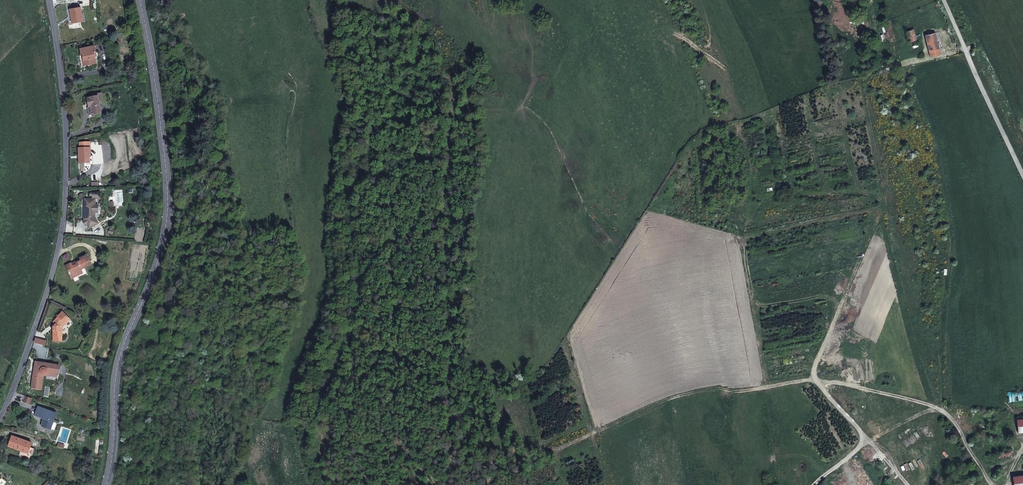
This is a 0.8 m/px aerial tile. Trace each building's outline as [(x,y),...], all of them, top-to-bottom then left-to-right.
[(83,21),(80,7),(69,9),(70,12),(71,16),(73,23),(83,21)] [(940,47),(936,32),(926,35),(931,54),(941,52),(940,48),(940,47)] [(82,55),(84,66),(95,64),(94,58),(94,53),(95,53),(94,47),(80,50),(80,53),(81,55),(82,55)] [(90,107),(91,115),(96,114),(100,113),(97,97),(87,99),(89,108),(90,107)] [(90,143),(80,143),(80,148),(79,148),(79,163),(84,163),(89,163),(89,164),(93,164),(92,155),(90,155),(90,143)] [(95,200),(85,199),(85,208),(84,217),(94,217),(95,213),(97,213),(98,205),(95,205),(95,200)] [(73,267),(72,265),(72,264),(69,266),(66,267),(71,278),(78,274),(80,278),(86,275),(87,274),(87,273),(85,268),(91,265),(86,256),(80,259),(81,261),(76,263),(77,265),(73,267)] [(55,337),(55,341),(62,342),(62,327),(61,326),(63,323),(64,325),(70,320),(63,313),(58,317),(58,318),(54,322),(56,325),(55,326),(53,327),(53,337),(55,337)] [(36,374),(33,374),(33,378),(35,378),(34,388),(41,390),(43,376),(45,376),(46,375),(47,374),(48,373),(58,375),(60,366),(35,362),(35,366),(34,370),(37,371),(36,374)] [(42,427),(50,430),(56,414),(38,407),(37,411),(35,416),(45,419),(42,427)] [(19,455),(25,457),(30,460),(34,449),(30,448),(32,443),(12,436),(8,447),(21,451),(19,455)]
